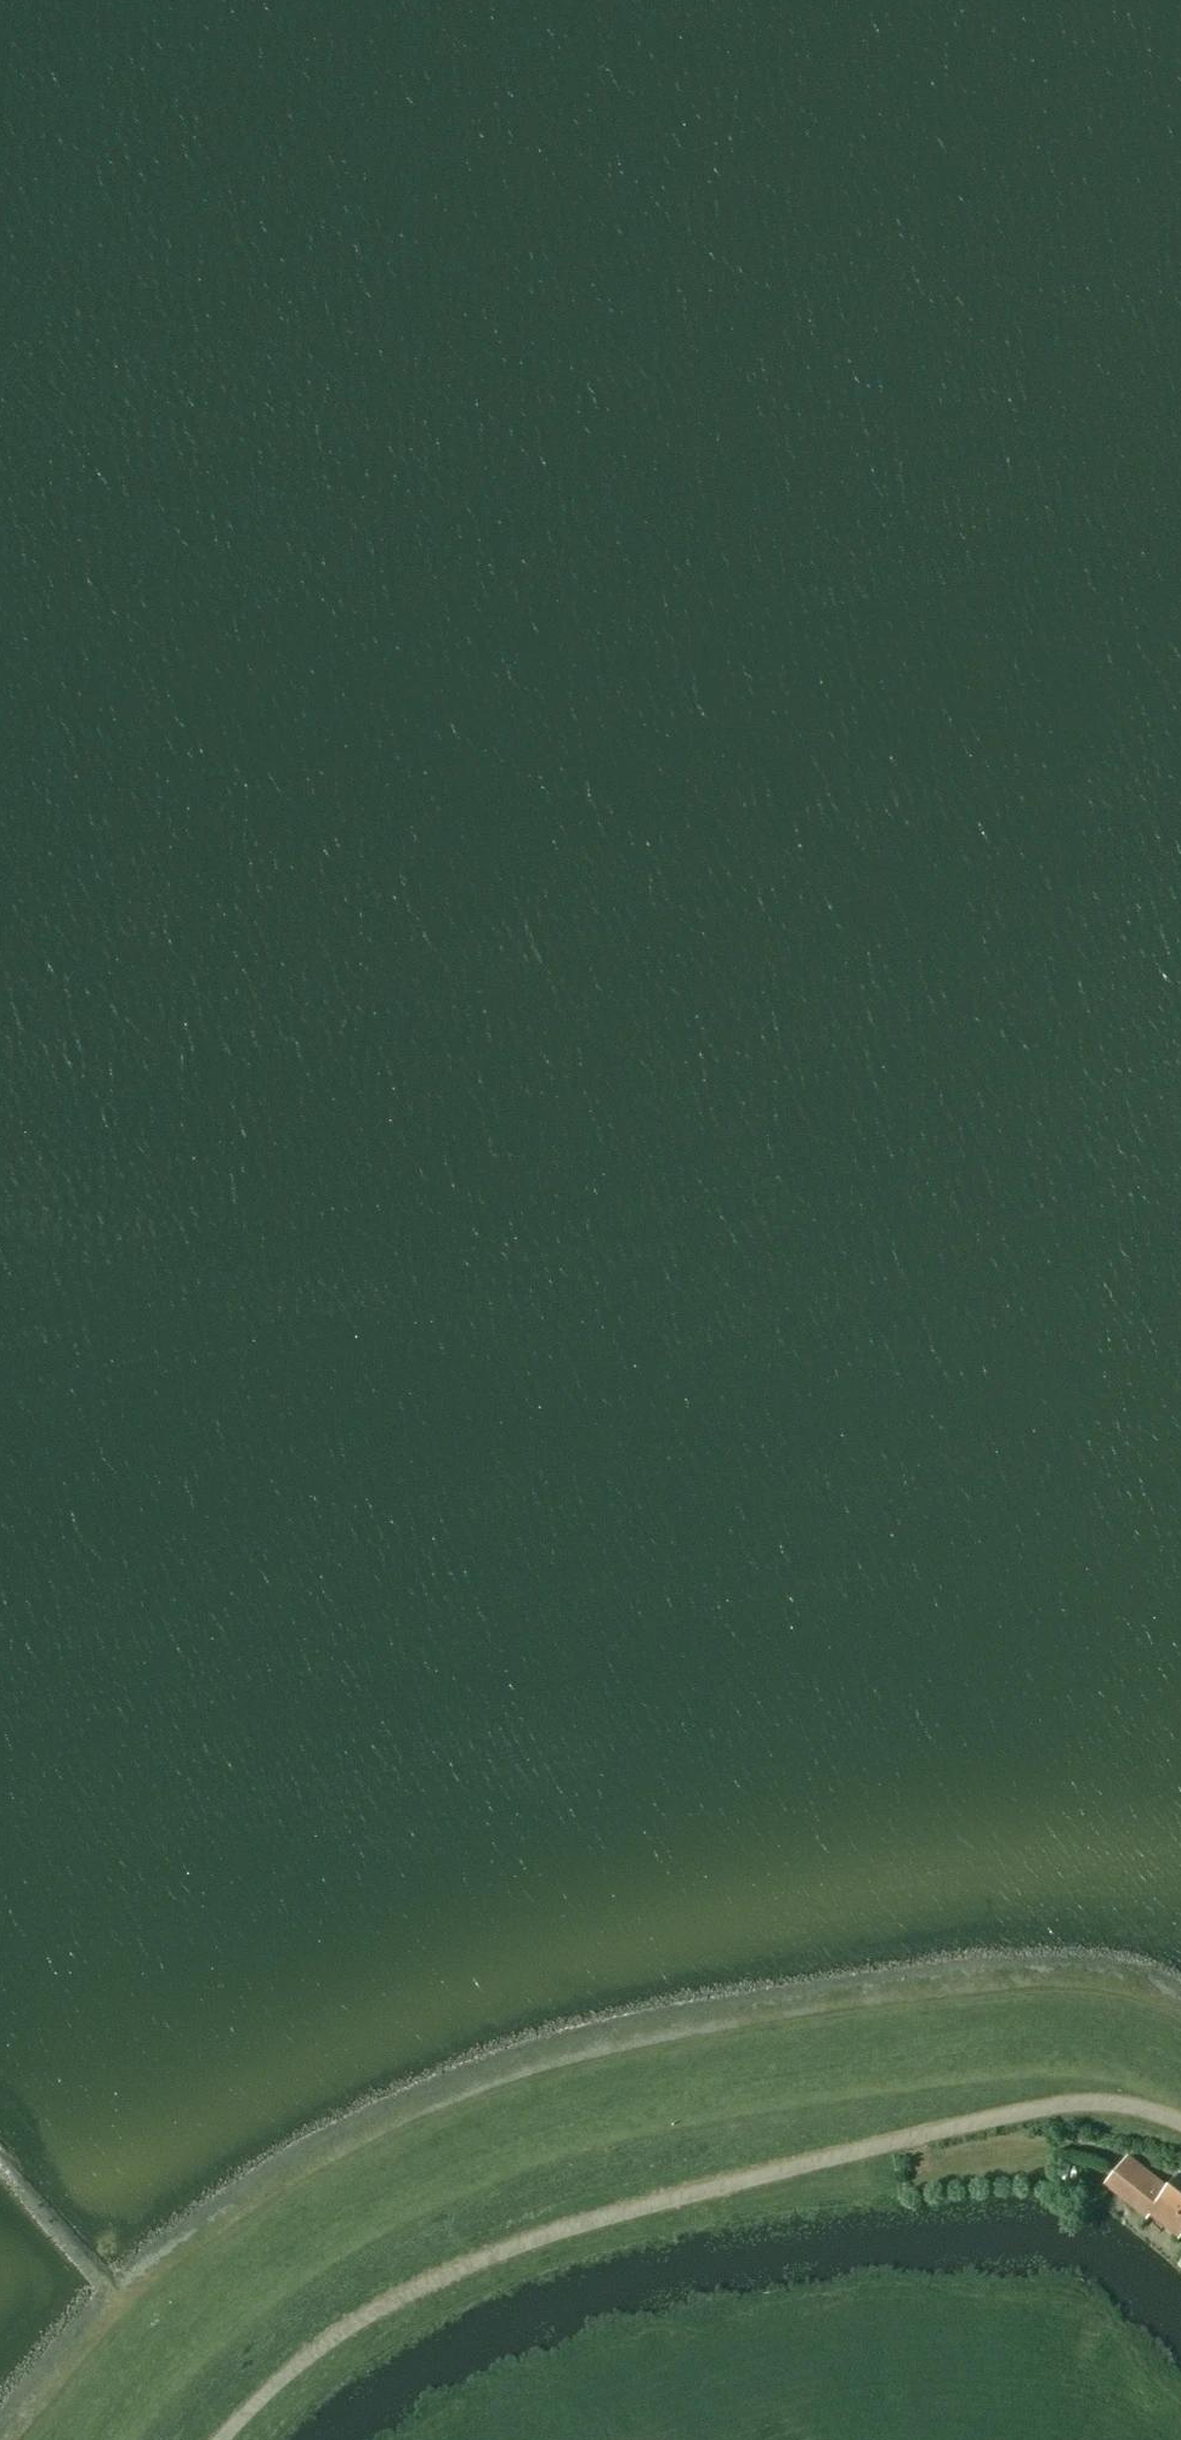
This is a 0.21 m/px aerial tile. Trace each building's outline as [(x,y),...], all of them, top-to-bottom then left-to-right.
[(1180,2176),(1170,2188),(1128,2155),(1104,2184),(1147,2219),(1150,2215),(1178,2238),(1180,2234),(1180,2177),(1180,2176)]
